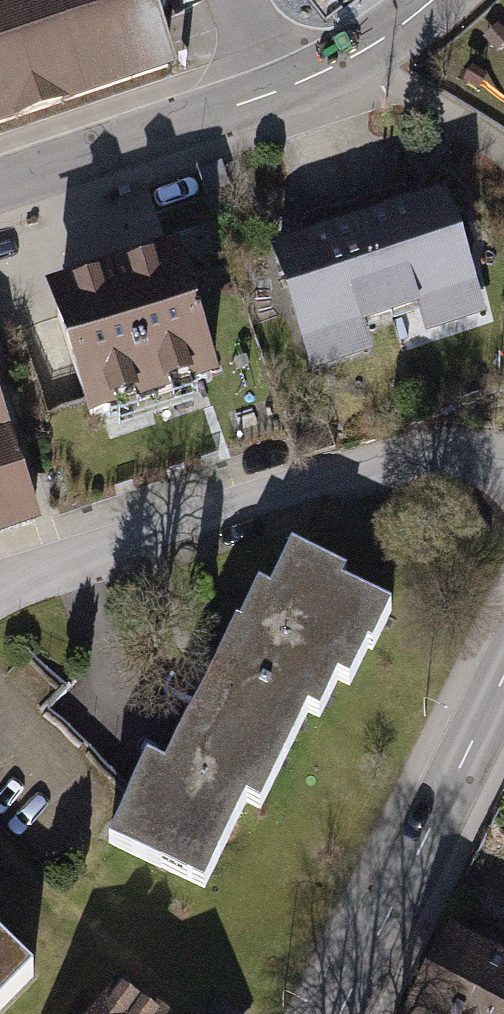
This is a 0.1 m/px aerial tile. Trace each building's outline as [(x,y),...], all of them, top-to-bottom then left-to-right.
[(179,73),(152,0),(0,0),(0,133),(179,73)] [(442,191),(359,217),(401,350),(485,324),(442,191)] [(401,350),(359,217),(264,247),(307,380),(401,350)] [(166,254),(33,297),(78,432),(210,388),(166,254)] [(35,529),(0,422),(0,540),(35,529)] [(339,583),(280,556),(258,604),(241,596),(201,682),(307,731),(325,692),(348,703),(385,623),(331,598),(339,583)] [(307,731),(201,682),(155,781),(136,772),(125,795),(99,852),(199,898),(241,808),(266,819),(307,731)] [(438,940),(402,1013),(503,1013),(503,971),(438,940)] [(29,982),(0,955),(0,1012),(29,982)] [(113,989),(95,1013),(147,1013),(113,989)]
